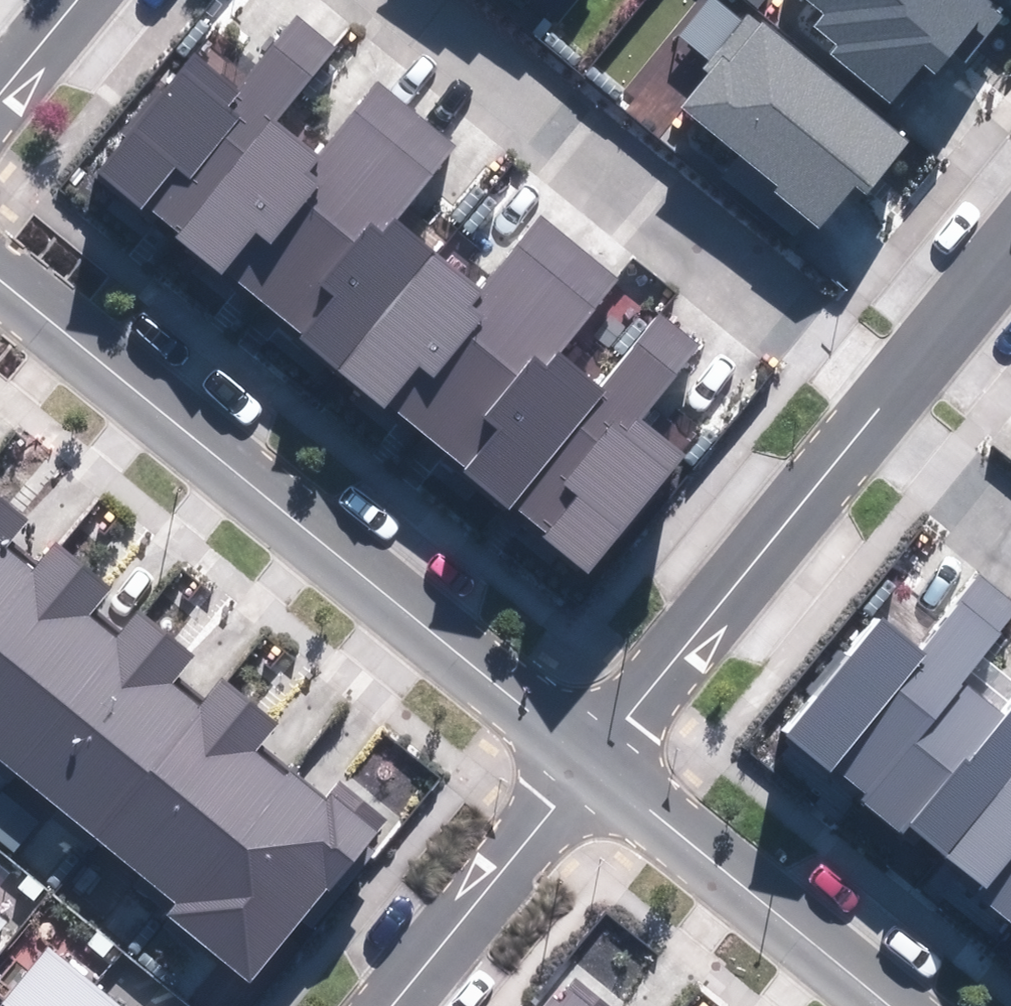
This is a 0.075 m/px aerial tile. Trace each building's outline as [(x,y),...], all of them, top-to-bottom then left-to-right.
[(891,102),(920,63),(934,74),(951,52),(968,64),(1004,17),(990,6),(994,0),(811,0),(826,11),(816,25),(840,43),(830,56),(891,102)] [(95,173),(588,575),(687,454),(645,420),(704,348),(662,314),(602,387),(561,352),(620,280),(541,215),(480,289),(395,220),(458,144),(378,79),(316,153),(276,120),(337,45),(298,13),(237,87),(194,52),(95,173)] [(866,195),(909,141),(750,13),(743,21),(706,68),(714,74),(683,112),(776,187),(773,192),(818,228),(853,185),(866,195)] [(177,901),(166,914),(252,983),(388,817),(344,781),(326,804),(258,749),(280,722),(227,679),(203,708),(175,685),(199,656),(142,610),(118,640),(90,618),(114,588),(56,541),(35,566),(8,544),(29,519),(0,496),(0,759),(177,901)] [(1010,927),(1010,707),(1001,719),(961,686),(1010,625),(1010,602),(983,579),(922,653),(879,618),(780,738),(1010,927)] [(4,1005),(120,1005),(48,948),(2,1005),(4,1005)] [(573,992),(563,1004),(553,995),(544,1005),(591,1005),(573,992)]
